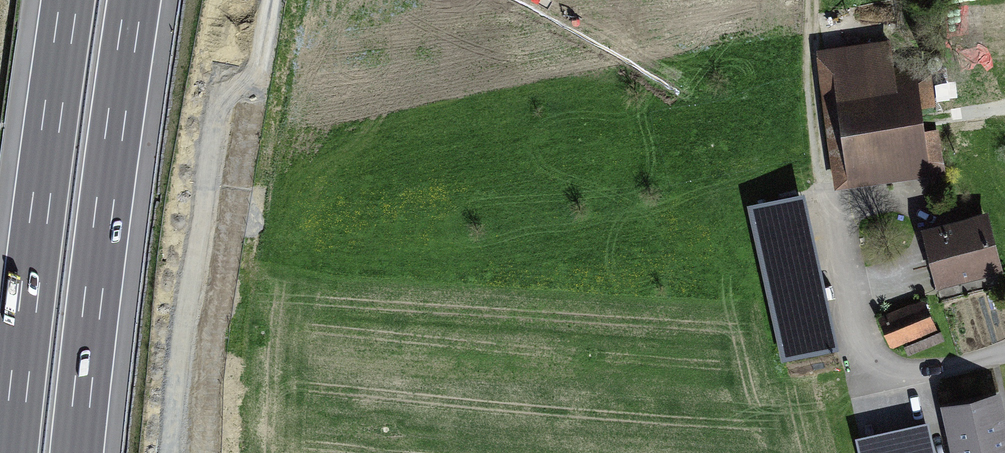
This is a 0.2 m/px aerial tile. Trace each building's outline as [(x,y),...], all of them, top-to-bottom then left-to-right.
[(887,48),(819,58),(837,183),(928,170),(917,91),(894,95),(887,48)] [(753,214),(785,362),(836,352),(804,203),(753,214)] [(925,240),(937,288),(998,272),(985,224),(925,240)] [(882,324),(890,348),(942,330),(934,305),(882,324)] [(945,410),(955,452),(1004,452),(1004,440),(996,399),(945,410)] [(858,443),(861,452),(933,452),(927,427),(858,443)]
